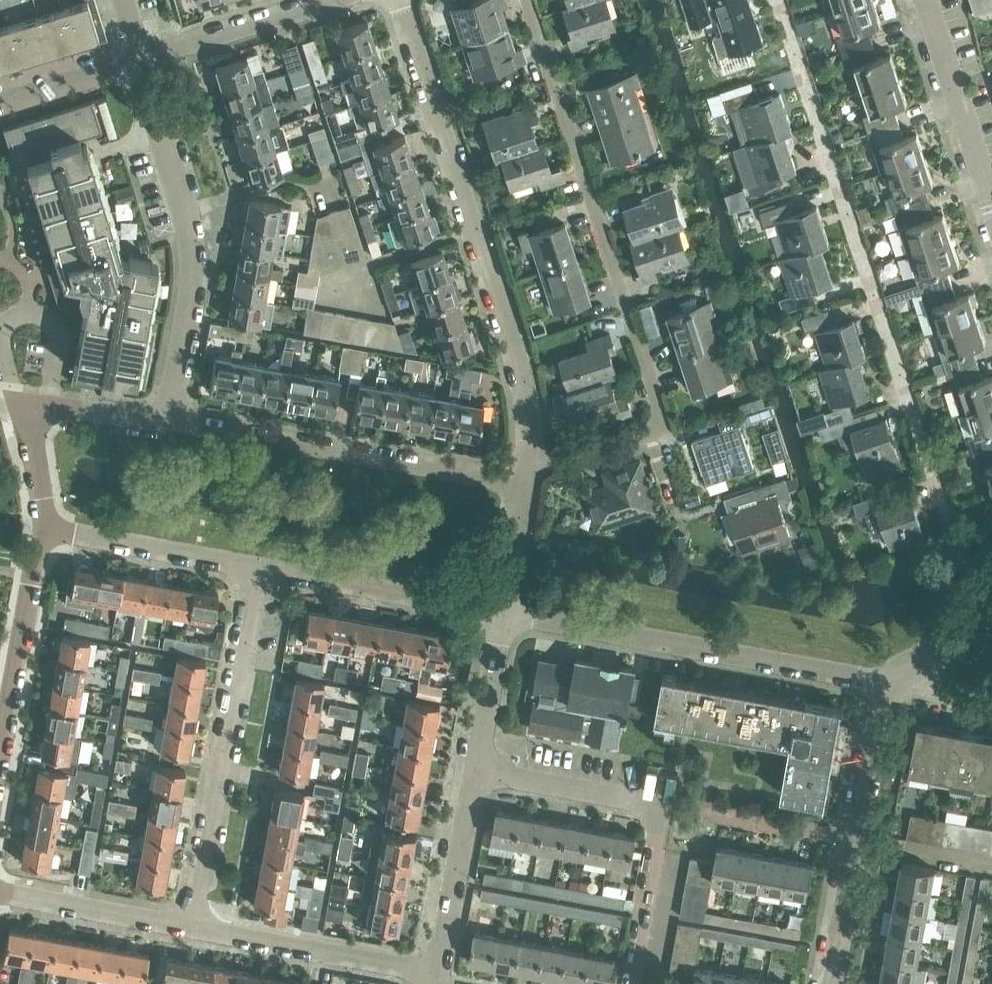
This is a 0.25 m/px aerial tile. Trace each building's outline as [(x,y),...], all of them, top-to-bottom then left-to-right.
[(25,57),(7,0),(0,0),(0,64),(25,57)] [(25,57),(52,49),(37,0),(7,0),(25,57)] [(52,49),(78,41),(66,0),(37,0),(52,49)] [(78,41),(99,34),(95,23),(102,21),(96,0),(66,0),(78,41)] [(462,41),(506,27),(498,5),(506,2),(506,0),(470,0),(472,5),(452,12),(462,41)] [(569,6),(563,8),(571,34),(584,30),(585,34),(612,25),(604,0),(587,0),(569,6)] [(723,33),(714,36),(721,56),(730,53),(764,42),(750,0),(683,0),(691,24),(711,18),(711,16),(717,14),(723,33)] [(843,50),(873,41),(868,25),(881,21),(874,0),(861,0),(837,8),(845,33),(838,35),(843,50)] [(978,13),(991,8),(991,0),(974,0),(978,13)] [(336,31),(344,55),(375,45),(368,21),(336,31)] [(506,27),(462,41),(472,73),(492,67),(493,71),(526,60),(522,47),(513,49),(506,27)] [(642,35),(636,37),(639,45),(644,43),(647,43),(644,34),(642,35)] [(303,42),(310,62),(321,58),(315,38),(303,42)] [(856,64),(864,89),(900,77),(892,51),(878,55),(873,41),(843,50),(848,67),(856,64)] [(282,48),(289,71),(304,66),(298,43),(282,48)] [(344,55),(351,79),(383,69),(375,45),(344,55)] [(217,67),(224,91),(265,78),(261,67),(252,70),(248,57),(217,67)] [(310,62),(313,72),(325,68),(321,58),(310,62)] [(325,68),(313,72),(316,82),(328,79),(325,68)] [(354,88),(359,102),(390,92),(383,69),(351,79),(341,82),(344,91),(354,88)] [(589,87),(601,123),(643,110),(636,87),(643,85),(639,71),(631,74),(589,87)] [(863,113),(869,132),(899,122),(894,105),(907,100),(900,77),(864,89),(871,111),(863,113)] [(224,91),(231,114),(262,104),(272,101),(265,78),(224,91)] [(292,85),(295,94),(312,89),(309,80),(292,85)] [(733,109),(745,144),(752,142),(785,132),(792,129),(780,92),(761,99),(757,86),(723,97),(727,110),(733,109)] [(312,89),(295,94),(297,103),(315,97),(312,89)] [(390,92),(359,102),(348,105),(351,115),(362,111),(366,124),(366,126),(382,121),(398,116),(390,92)] [(322,99),(326,112),(335,109),(331,96),(322,99)] [(59,305),(86,310),(78,351),(73,382),(100,387),(100,384),(117,386),(121,383),(123,377),(136,379),(158,261),(129,255),(129,259),(123,258),(88,144),(83,146),(80,138),(102,131),(93,100),(4,128),(16,167),(27,164),(42,212),(32,215),(33,219),(33,220),(59,305)] [(231,114),(238,136),(269,127),(262,104),(231,114)] [(501,156),(536,145),(528,119),(535,117),(531,104),(483,119),(495,158),(501,156)] [(335,109),(326,112),(330,125),(340,122),(335,109)] [(643,110),(601,123),(612,160),(654,146),(643,110)] [(882,171),(890,169),(926,157),(918,131),(904,136),(899,122),(869,132),(874,146),(882,171)] [(308,129),(311,139),(326,134),(323,124),(308,129)] [(116,126),(108,129),(110,136),(118,133),(116,126)] [(238,136),(245,159),(276,149),(269,127),(238,136)] [(333,135),(337,146),(359,139),(355,128),(333,135)] [(842,130),(834,132),(836,140),(844,138),(842,130)] [(752,142),(745,144),(756,180),(744,184),(748,197),(780,187),(776,175),(797,168),(785,132),(752,142)] [(326,134),(311,139),(319,163),(334,158),(326,134)] [(373,145),(381,170),(413,159),(405,135),(373,145)] [(359,139),(337,146),(341,158),(363,150),(359,139)] [(536,145),(501,156),(510,187),(538,178),(541,186),(563,179),(559,166),(548,170),(540,144),(536,145)] [(276,149),(245,159),(252,183),(284,173),(276,149)] [(886,214),(895,211),(926,202),(920,184),(933,180),(926,157),(890,169),(897,192),(890,194),(884,196),(887,206),(884,207),(886,214)] [(385,183),(388,193),(421,183),(413,159),(381,170),(369,173),(374,187),(385,183)] [(353,164),(344,167),(348,180),(358,177),(353,164)] [(358,177),(348,180),(352,194),(362,191),(358,177)] [(391,203),(396,217),(428,206),(421,183),(388,193),(377,197),(380,206),(391,203)] [(633,219),(640,239),(678,226),(678,227),(683,225),(674,194),(647,203),(647,201),(625,208),(629,220),(633,219)] [(246,214),(245,223),(288,231),(292,206),(282,205),(249,198),(249,199),(247,199),(244,214),(246,214)] [(776,219),(787,254),(788,255),(820,244),(829,241),(817,204),(796,211),(792,199),(759,210),(764,223),(776,219)] [(900,227),(909,251),(952,237),(944,211),(930,216),(926,202),(895,211),(900,227)] [(350,205),(339,208),(346,230),(357,226),(350,205)] [(428,206),(396,217),(388,220),(396,244),(404,241),(436,231),(436,230),(439,229),(435,215),(432,216),(428,206)] [(868,206),(859,209),(863,222),(872,219),(868,206)] [(339,208),(328,212),(336,233),(345,230),(346,230),(339,208)] [(359,214),(363,228),(373,224),(369,211),(359,214)] [(318,216),(314,237),(320,239),(333,234),(336,233),(328,212),(318,216)] [(534,247),(541,270),(576,259),(564,222),(530,233),(529,229),(517,232),(523,250),(534,247)] [(245,223),(241,246),(273,252),(284,254),(288,231),(245,223)] [(373,224),(363,228),(368,241),(377,238),(373,224)] [(367,257),(357,226),(346,230),(345,230),(355,261),(367,257)] [(678,226),(640,239),(632,241),(642,271),(657,267),(658,268),(688,258),(678,227),(678,226)] [(345,230),(336,233),(333,234),(343,265),(355,261),(345,230)] [(333,234),(320,239),(331,270),(343,265),(333,234)] [(147,237),(140,240),(142,248),(150,245),(147,237)] [(314,237),(310,259),(314,260),(319,274),(331,270),(320,239),(314,237)] [(916,275),(922,291),(952,281),(947,265),(960,261),(952,237),(909,251),(916,275)] [(788,255),(787,254),(780,256),(792,293),(779,297),(784,310),(816,299),(813,287),(832,281),(820,244),(788,255)] [(241,246),(236,269),(269,276),(281,278),(283,268),(271,266),(273,252),(241,246)] [(443,250),(411,260),(418,285),(451,274),(443,250)] [(300,269),(297,281),(317,284),(319,274),(314,260),(310,259),(308,270),(300,269)] [(576,259),(541,270),(553,309),(588,298),(576,259)] [(236,269),(232,293),(265,299),(269,276),(236,269)] [(418,285),(426,308),(458,298),(451,274),(418,285)] [(381,282),(386,295),(395,292),(391,279),(381,282)] [(297,281),(295,293),(315,296),(317,284),(297,281)] [(926,306),(935,331),(978,317),(970,292),(957,296),(952,281),(922,291),(926,306)] [(663,283),(660,295),(682,287),(663,283)] [(897,289),(886,292),(889,302),(900,298),(897,289)] [(395,292),(386,295),(390,309),(399,306),(395,292)] [(265,299),(232,293),(227,317),(270,325),(275,301),(265,299)] [(293,305),(308,308),(313,309),(313,308),(315,296),(295,293),(293,305)] [(426,308),(434,332),(466,321),(458,298),(426,308)] [(669,315),(682,353),(717,341),(709,316),(717,313),(713,300),(704,303),(669,315)] [(650,302),(640,306),(644,319),(655,315),(650,302)] [(304,331),(320,334),(325,310),(313,308),(313,309),(308,308),(304,331)] [(817,330),(828,366),(859,356),(866,354),(854,318),(831,326),(826,309),(802,317),(806,329),(819,325),(820,329),(817,330)] [(320,334),(332,336),(336,312),(325,310),(320,334)] [(332,336),(344,338),(348,314),(336,312),(332,336)] [(344,338),(355,340),(360,316),(348,314),(344,338)] [(355,340),(367,342),(371,318),(360,316),(355,340)] [(937,374),(948,371),(978,361),(973,345),(986,341),(978,317),(935,331),(942,354),(944,360),(934,364),(937,374)] [(367,342),(379,344),(383,320),(371,318),(367,342)] [(379,344),(403,349),(401,342),(398,333),(394,322),(383,320),(379,344)] [(466,321),(434,332),(441,356),(474,345),(473,345),(477,344),(472,329),(469,330),(466,321)] [(219,335),(245,339),(247,327),(221,323),(219,335)] [(247,327),(245,339),(253,341),(255,329),(247,327)] [(398,333),(401,342),(413,338),(410,328),(398,333)] [(591,349),(561,358),(571,389),(618,374),(611,352),(616,350),(611,333),(588,340),(591,349)] [(259,399),(284,404),(290,368),(293,348),(296,336),(287,335),(285,346),(282,367),(265,364),(259,399)] [(296,336),(293,348),(302,349),(304,337),(296,336)] [(401,342),(403,349),(417,351),(413,338),(401,342)] [(717,341),(682,353),(695,391),(730,379),(737,377),(724,339),(717,341)] [(339,368),(351,370),(355,347),(343,344),(339,368)] [(209,391),(235,395),(241,360),(243,349),(233,347),(231,358),(216,356),(209,391)] [(355,347),(351,370),(363,372),(367,349),(355,347)] [(405,368),(413,369),(415,357),(407,356),(405,368)] [(825,411),(829,423),(855,415),(850,398),(870,391),(859,356),(828,366),(820,368),(832,404),(835,403),(836,407),(825,411)] [(415,357),(413,369),(421,370),(423,359),(415,357)] [(235,395),(259,399),(265,364),(241,360),(235,395)] [(961,412),(969,409),(991,402),(991,373),(983,376),(978,361),(948,371),(953,386),(961,412)] [(428,429),(452,433),(462,379),(464,366),(448,363),(446,376),(452,377),(448,397),(434,394),(428,429)] [(462,379),(452,433),(478,437),(484,403),(469,400),(473,380),(480,382),(482,369),(464,366),(462,379)] [(314,373),(290,368),(284,404),(308,408),(314,373)] [(314,373),(308,408),(334,412),(340,377),(314,373)] [(610,377),(554,395),(556,408),(557,410),(569,407),(575,426),(577,425),(576,424),(588,420),(589,421),(590,421),(590,419),(602,415),(600,409),(608,406),(612,419),(633,412),(627,395),(617,398),(610,377)] [(353,416),(379,420),(385,385),(359,381),(353,416)] [(379,420),(403,424),(409,390),(385,385),(379,420)] [(403,424),(428,429),(434,394),(409,390),(403,424)] [(762,396),(751,400),(754,407),(765,404),(762,396)] [(974,451),(991,445),(991,402),(969,409),(976,433),(969,435),(974,451)] [(767,404),(741,413),(719,420),(723,430),(693,440),(707,483),(726,477),(725,476),(754,466),(740,424),(774,413),(771,403),(767,404)] [(855,415),(829,423),(821,426),(825,438),(833,436),(840,433),(851,459),(861,456),(865,468),(869,479),(904,468),(900,457),(887,417),(883,418),(859,426),(855,415)] [(778,427),(764,431),(774,461),(788,456),(778,427)] [(991,483),(991,445),(974,451),(979,467),(986,465),(991,483)] [(589,493),(599,525),(654,507),(639,462),(607,472),(610,481),(613,483),(610,489),(607,487),(589,493)] [(755,488),(726,497),(744,554),(764,547),(763,545),(791,537),(780,501),(793,497),(791,489),(801,486),(797,475),(755,488)] [(876,538),(887,534),(891,546),(926,534),(912,494),(909,495),(905,483),(890,488),(864,497),(855,501),(860,517),(868,514),(876,538)] [(671,531),(668,553),(682,555),(685,533),(671,531)] [(725,552),(718,557),(719,566),(727,570),(734,565),(733,556),(725,552)] [(745,570),(756,570),(755,560),(745,560),(745,570)] [(93,606),(95,596),(100,568),(90,566),(89,563),(79,561),(77,564),(75,564),(73,577),(69,576),(65,601),(93,606)] [(95,596),(118,601),(123,573),(100,568),(95,596)] [(118,601),(142,605),(147,577),(123,573),(118,601)] [(142,605),(165,609),(170,581),(147,577),(142,605)] [(165,609),(189,614),(194,586),(170,581),(165,609)] [(194,586),(189,614),(187,624),(195,626),(197,616),(212,618),(217,590),(194,586)] [(303,639),(328,643),(333,612),(309,607),(303,639)] [(136,609),(133,624),(143,626),(146,611),(136,609)] [(328,643),(351,648),(357,616),(333,612),(328,643)] [(90,620),(66,616),(64,627),(87,632),(90,620)] [(351,648),(374,652),(380,620),(357,616),(351,648)] [(110,624),(90,620),(87,632),(108,636),(110,624)] [(374,652),(398,656),(404,625),(380,620),(374,652)] [(143,626),(133,624),(130,639),(140,641),(143,626)] [(409,669),(419,671),(421,661),(427,629),(404,625),(398,656),(411,659),(409,669)] [(421,661),(419,671),(415,692),(440,697),(443,684),(428,682),(432,662),(446,665),(452,633),(427,629),(421,661)] [(62,634),(58,658),(86,664),(91,639),(62,634)] [(186,638),(164,634),(161,645),(184,649),(186,638)] [(208,642),(186,638),(184,649),(206,653),(208,642)] [(120,655),(117,669),(127,671),(129,656),(120,655)] [(178,656),(174,678),(201,683),(205,661),(178,656)] [(581,727),(587,728),(586,737),(617,743),(622,714),(629,715),(629,711),(641,713),(642,703),(638,703),(643,678),(634,676),(636,667),(577,656),(576,664),(540,657),(534,691),(541,693),(539,700),(535,700),(530,727),(579,736),(581,727)] [(58,658),(53,682),(82,687),(86,664),(58,658)] [(299,658),(297,670),(321,675),(323,663),(299,658)] [(334,677),(345,679),(348,665),(336,663),(334,677)] [(132,676),(146,679),(148,668),(134,665),(132,676)] [(348,665),(345,679),(356,681),(359,667),(348,665)] [(148,668),(146,679),(160,681),(162,670),(148,668)] [(127,671),(117,669),(115,684),(124,686),(127,671)] [(381,686),(392,688),(394,674),(383,672),(381,686)] [(394,674),(392,688),(403,690),(406,676),(394,674)] [(794,740),(784,793),(820,800),(826,769),(840,771),(843,752),(841,752),(846,724),(839,723),(842,705),(806,699),(806,703),(677,679),(677,676),(664,674),(656,715),(794,740)] [(295,677),(291,701),(319,706),(323,682),(295,677)] [(174,678),(169,701),(197,706),(201,683),(174,678)] [(53,682),(49,705),(78,710),(82,687),(53,682)] [(407,697),(402,722),(435,728),(439,703),(407,697)] [(111,701),(109,716),(118,718),(121,703),(111,701)] [(169,701),(165,724),(193,729),(197,706),(169,701)] [(291,701),(287,724),(315,729),(319,706),(291,701)] [(343,704),(329,702),(327,713),(341,716),(343,704)] [(343,704),(341,716),(355,718),(357,706),(343,704)] [(364,704),(362,715),(375,717),(377,706),(364,704)] [(49,705),(45,729),(73,734),(78,710),(49,705)] [(124,722),(137,725),(139,714),(126,711),(124,722)] [(139,714),(137,725),(151,727),(153,716),(139,714)] [(375,717),(362,715),(360,726),(373,728),(375,717)] [(118,718),(109,716),(106,731),(115,733),(118,718)] [(910,766),(932,770),(941,723),(918,719),(910,766)] [(343,722),(341,733),(352,735),(354,724),(343,722)] [(402,722),(398,745),(430,751),(435,728),(402,722)] [(932,770),(953,774),(962,727),(941,723),(932,770)] [(193,729),(165,724),(161,749),(189,754),(193,729)] [(287,724),(283,747),(310,752),(315,729),(287,724)] [(974,784),(975,778),(983,731),(962,727),(953,774),(952,780),(974,784)] [(40,753),(55,756),(69,758),(73,734),(45,729),(40,753)] [(991,781),(991,732),(983,731),(975,778),(988,781),(991,781)] [(341,733),(338,751),(349,752),(352,735),(341,733)] [(114,741),(104,740),(102,755),(111,757),(114,741)] [(398,745),(394,769),(426,775),(430,751),(398,745)] [(310,752),(283,747),(278,771),(306,776),(310,752)] [(335,750),(321,748),(319,759),(333,762),(335,750)] [(335,750),(333,762),(347,764),(349,752),(338,751),(335,750)] [(356,750),(354,762),(367,764),(369,753),(356,750)] [(55,756),(53,768),(76,772),(77,766),(78,761),(69,759),(69,758),(55,756)] [(117,758),(115,768),(131,771),(133,760),(117,758)] [(367,764),(354,762),(352,773),(365,775),(367,764)] [(38,765),(34,789),(62,795),(74,797),(78,778),(106,784),(108,772),(77,766),(76,772),(53,768),(38,765)] [(158,765),(153,788),(181,793),(186,770),(158,765)] [(394,769),(389,792),(422,798),(426,775),(394,769)] [(313,794),(325,797),(340,800),(343,787),(315,782),(313,794)] [(97,786),(94,800),(103,802),(106,787),(105,787),(97,786)] [(275,787),(271,811),(299,817),(304,793),(275,787)] [(181,793),(153,788),(149,811),(177,816),(181,793)] [(34,789),(30,813),(58,818),(62,795),(34,789)] [(389,792),(385,817),(410,822),(417,823),(422,798),(389,792)] [(340,800),(325,797),(323,808),(338,811),(340,800)] [(108,809),(122,811),(124,800),(110,798),(108,809)] [(94,800),(92,815),(100,816),(103,802),(94,800)] [(124,800),(122,811),(136,814),(137,803),(124,800)] [(346,803),(344,816),(357,818),(359,805),(346,803)] [(492,837),(512,841),(518,813),(498,809),(492,837)] [(177,816),(149,811),(145,834),(173,839),(177,816)] [(271,811),(267,835),(295,840),(299,817),(271,811)] [(30,813),(25,836),(53,841),(58,818),(30,813)] [(512,841),(538,846),(542,818),(518,813),(512,841)] [(908,835),(919,837),(923,815),(912,813),(908,835)] [(919,837),(931,840),(935,817),(923,815),(919,837)] [(374,821),(368,851),(411,859),(415,835),(407,833),(410,822),(385,817),(384,823),(374,821)] [(931,840),(942,842),(946,819),(935,817),(931,840)] [(538,846),(560,850),(564,822),(542,818),(538,846)] [(942,842),(955,844),(959,821),(946,819),(942,842)] [(955,844),(967,846),(971,823),(959,821),(955,844)] [(560,850),(584,854),(589,826),(564,822),(560,850)] [(967,846),(979,849),(983,825),(971,823),(967,846)] [(990,851),(991,838),(991,827),(988,827),(983,825),(979,849),(990,851)] [(584,854),(606,858),(611,830),(589,826),(584,854)] [(87,827),(85,838),(96,840),(98,829),(87,827)] [(611,830),(606,858),(631,863),(636,835),(611,830)] [(145,834),(141,857),(169,863),(173,839),(145,834)] [(267,835),(262,858),(291,863),(293,850),(302,851),(303,847),(304,841),(295,840),(267,835)] [(53,841),(25,836),(21,860),(49,866),(53,841)] [(304,841),(303,847),(317,850),(319,838),(305,836),(304,841)] [(85,838),(83,847),(94,850),(96,840),(85,838)] [(319,838),(317,850),(331,852),(333,840),(319,838)] [(340,839),(339,845),(352,848),(353,841),(340,839)] [(99,855),(113,858),(115,847),(101,845),(99,855)] [(352,848),(339,845),(336,861),(349,863),(352,848)] [(83,847),(79,871),(90,873),(94,850),(83,847)] [(115,847),(113,858),(127,860),(129,850),(115,847)] [(718,847),(715,860),(713,871),(712,878),(736,882),(741,851),(718,847)] [(368,851),(364,874),(407,882),(411,859),(368,851)] [(765,855),(741,851),(736,882),(759,887),(765,855)] [(692,855),(690,867),(713,871),(715,860),(692,855)] [(788,859),(765,855),(759,887),(783,891),(788,859)] [(169,863),(141,857),(137,882),(165,887),(169,863)] [(262,858),(258,881),(287,886),(291,863),(262,858)] [(813,864),(788,859),(783,891),(808,895),(813,864)] [(902,862),(898,886),(930,892),(934,868),(902,862)] [(690,867),(687,879),(711,883),(712,878),(713,871),(690,867)] [(485,881),(505,885),(506,874),(487,871),(485,881)] [(360,898),(370,900),(402,906),(407,882),(364,874),(360,898)] [(505,885),(530,889),(532,879),(506,874),(505,885)] [(967,874),(963,898),(972,900),(976,876),(967,874)] [(978,901),(986,903),(987,902),(990,902),(991,892),(991,878),(982,877),(978,901)] [(530,889),(552,893),(554,883),(532,879),(530,889)] [(687,879),(685,891),(709,895),(711,883),(687,879)] [(287,886),(258,881),(254,905),(269,908),(267,917),(290,921),(292,905),(283,904),(287,886)] [(296,894),(309,896),(312,885),(298,882),(296,894)] [(332,882),(330,893),(347,896),(349,885),(332,882)] [(552,893),(576,897),(578,887),(554,883),(552,893)] [(312,885),(309,896),(306,913),(319,916),(324,887),(312,885)] [(898,886),(894,908),(926,914),(930,892),(898,886)] [(482,897),(506,901),(508,891),(484,887),(482,897)] [(576,897),(598,901),(600,891),(578,887),(576,897)] [(506,901),(529,906),(531,895),(508,891),(506,901)] [(600,891),(598,901),(624,906),(626,896),(600,891)] [(685,891),(683,902),(707,907),(709,895),(685,891)] [(347,896),(330,893),(326,917),(342,920),(347,896)] [(529,906),(552,910),(553,900),(531,895),(529,906)] [(963,898),(959,922),(968,923),(972,900),(963,898)] [(402,906),(370,900),(365,924),(398,930),(402,906)] [(552,910),(574,914),(576,904),(553,900),(552,910)] [(978,901),(973,925),(982,926),(986,903),(978,901)] [(681,915),(704,919),(706,910),(707,907),(683,902),(681,915)] [(574,914),(597,918),(599,908),(576,904),(574,914)] [(599,908),(597,918),(621,923),(623,912),(599,908)] [(894,908),(889,932),(922,938),(926,914),(894,908)] [(704,919),(728,923),(730,915),(706,910),(704,919)] [(304,913),(301,927),(316,930),(319,916),(306,913),(304,913)] [(728,923),(750,927),(752,919),(730,915),(728,923)] [(750,927),(775,932),(777,923),(752,919),(750,927)] [(679,921),(677,933),(701,937),(702,933),(703,925),(679,921)] [(956,937),(954,945),(963,947),(968,923),(959,922),(956,937)] [(777,923),(775,932),(800,936),(802,927),(777,923)] [(727,929),(703,925),(702,933),(726,937),(727,929)] [(973,925),(969,948),(978,950),(981,934),(982,926),(973,925)] [(4,956),(28,960),(33,932),(9,927),(4,956)] [(751,934),(727,929),(726,937),(749,942),(751,934)] [(471,959),(495,964),(500,935),(476,931),(471,959)] [(28,960),(51,964),(56,936),(33,932),(28,960)] [(889,932),(885,956),(917,962),(922,938),(889,932)] [(677,933),(675,944),(699,949),(701,937),(677,933)] [(774,938),(751,934),(749,942),(773,946),(774,938)] [(495,964),(517,968),(522,940),(500,935),(495,964)] [(51,964),(74,968),(79,940),(56,936),(51,964)] [(799,942),(774,938),(773,946),(797,950),(799,942)] [(74,968),(97,972),(102,944),(79,940),(74,968)] [(517,968),(540,972),(545,944),(522,940),(517,968)] [(97,972),(120,977),(125,948),(102,944),(97,972)] [(540,972),(563,976),(568,948),(545,944),(540,972)] [(675,944),(673,956),(697,961),(699,949),(675,944)] [(954,945),(950,968),(959,970),(963,947),(954,945)] [(125,948),(120,977),(143,981),(148,953),(125,948)] [(563,976),(586,980),(591,952),(568,948),(563,976)] [(969,948),(965,972),(974,973),(978,950),(969,948)] [(586,980),(607,983),(610,983),(615,956),(591,952),(586,980)] [(191,961),(166,956),(161,983),(187,983),(191,961)] [(673,956),(671,968),(694,972),(695,968),(697,961),(673,956)] [(880,980),(903,983),(913,983),(917,962),(885,956),(880,980)] [(214,965),(191,961),(187,983),(211,983),(214,965)] [(237,969),(214,965),(211,983),(234,983),(237,969)] [(20,966),(18,980),(29,982),(32,968),(20,966)] [(691,983),(692,983),(694,972),(671,968),(669,980),(691,983)] [(719,972),(695,968),(694,972),(692,983),(717,983),(719,972)] [(947,983),(956,983),(959,970),(950,968),(947,983)] [(260,973),(237,969),(234,983),(258,983),(260,973)] [(743,976),(719,972),(717,983),(742,983),(743,976)] [(963,983),(972,983),(974,973),(965,972),(963,983)] [(283,978),(260,973),(258,983),(282,983),(283,978)] [(65,983),(77,983),(78,976),(67,974),(65,983)]
